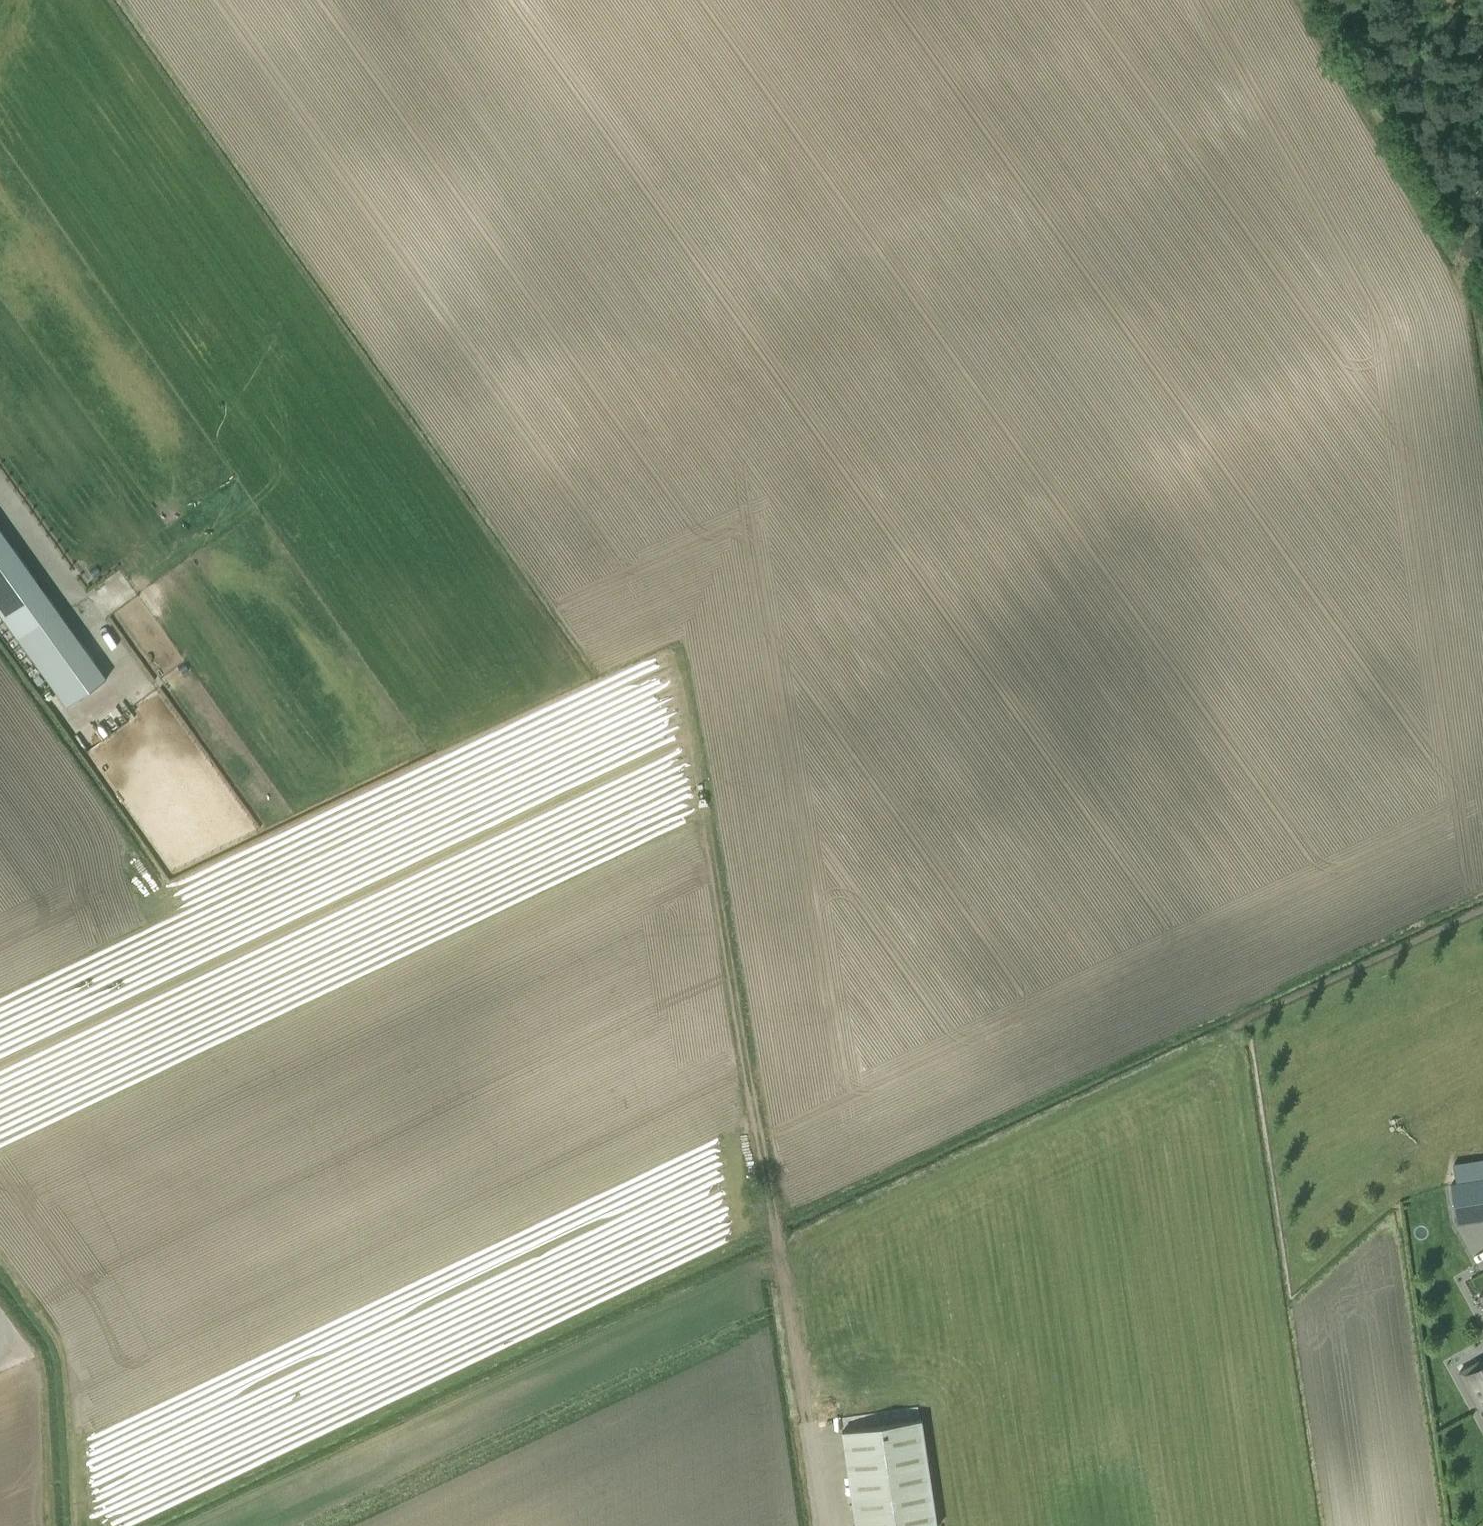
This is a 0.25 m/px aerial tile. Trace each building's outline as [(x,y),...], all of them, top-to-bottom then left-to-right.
[(15,547),(0,527),(0,615),(5,621),(54,689),(95,660),(46,592),(47,591),(15,547)] [(1453,1163),(1456,1182),(1452,1183),(1458,1222),(1482,1218),(1482,1159),(1453,1163)] [(1467,1388),(1479,1410),(1482,1408),(1482,1379),(1467,1388)] [(856,1525),(938,1525),(922,1419),(842,1431),(856,1525)]
